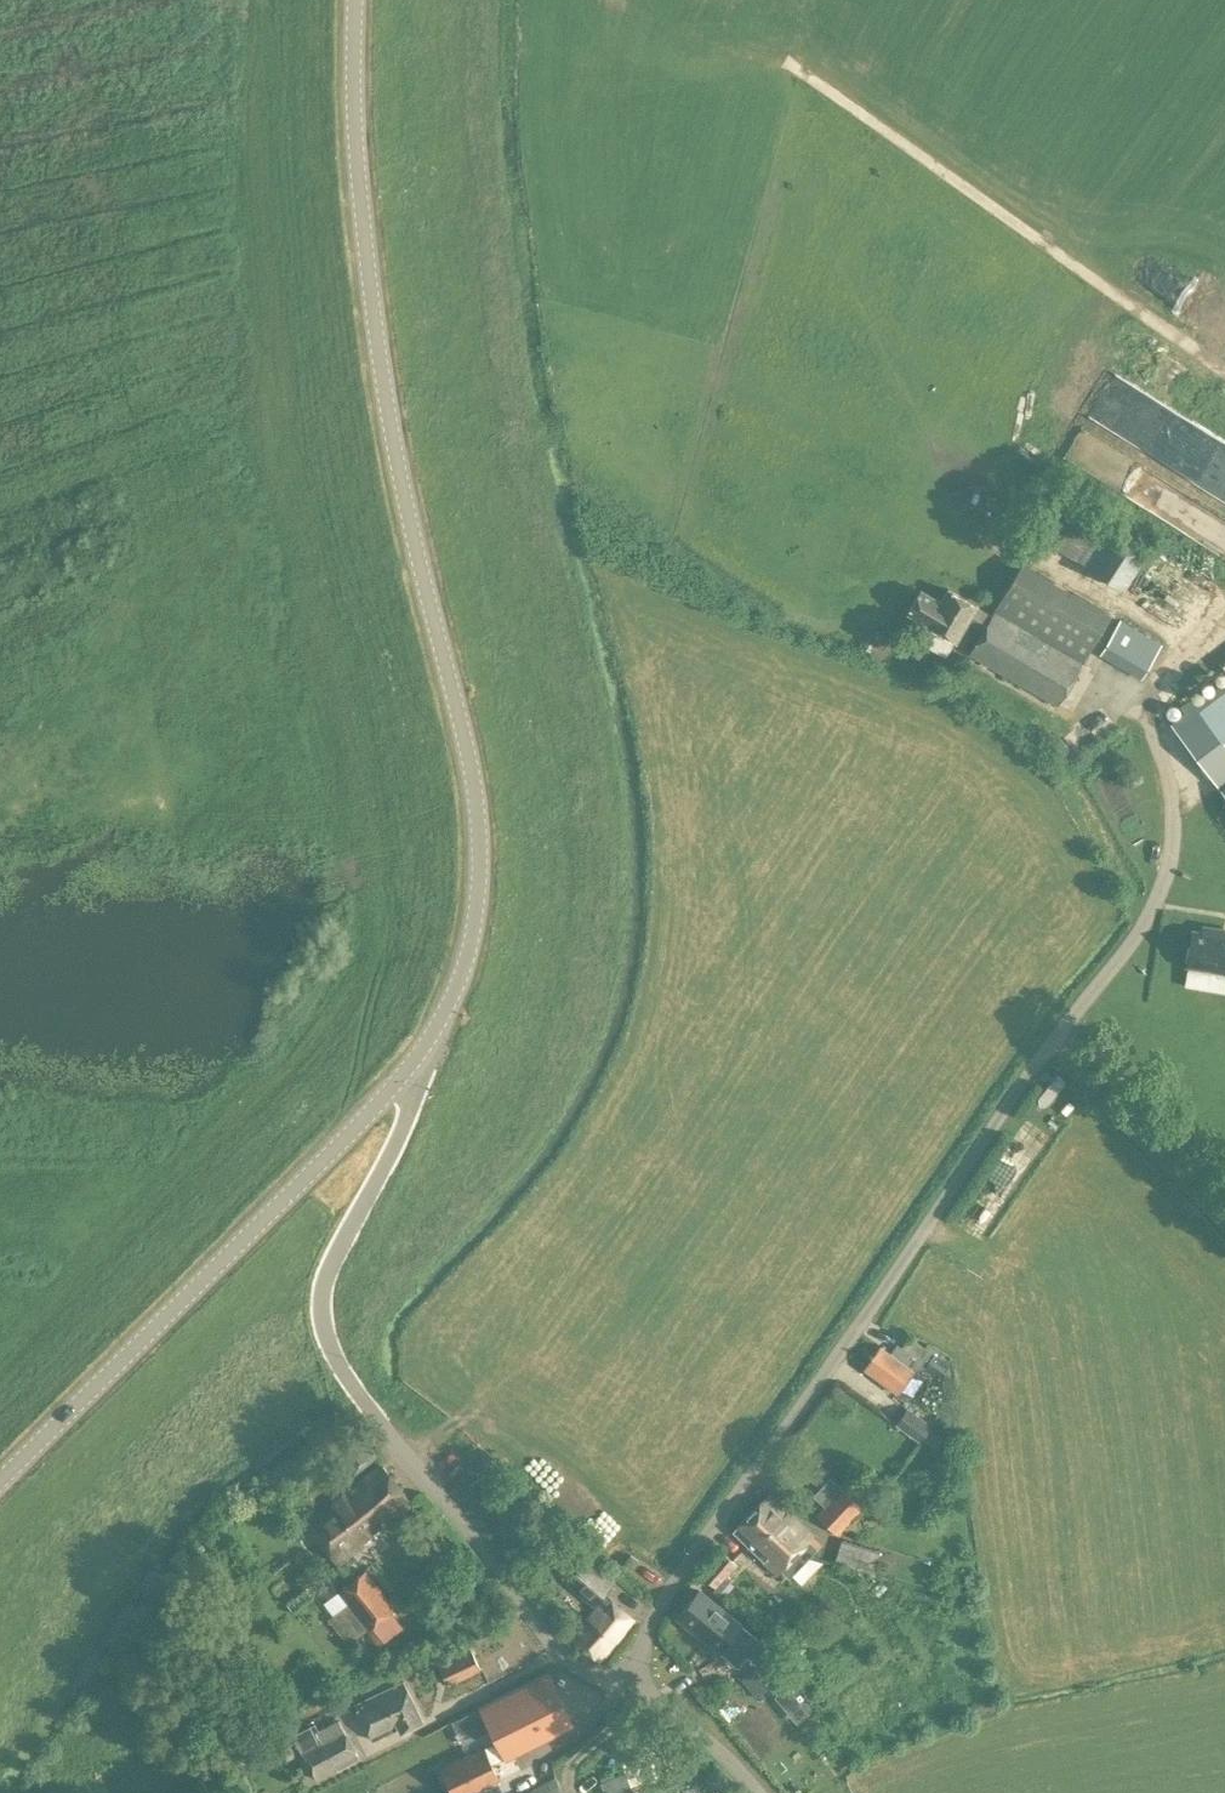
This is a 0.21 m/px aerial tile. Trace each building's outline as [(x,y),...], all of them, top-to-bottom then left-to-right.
[(1106,520),(1073,499),(1047,541),(1079,561),(1106,520)] [(1091,568),(1125,590),(1150,553),(1115,531),(1091,568)] [(1164,580),(1186,597),(1200,579),(1177,562),(1164,580)] [(1023,565),(993,617),(977,608),(978,607),(950,590),(942,603),(922,591),(909,614),(929,625),(929,626),(957,642),(968,623),(984,632),(971,655),(1059,706),(1112,616),(1023,565)] [(1213,616),(1224,637),(1224,610),(1213,616)] [(1143,679),(1162,646),(1123,623),(1103,656),(1143,679)] [(1173,725),(1224,794),(1224,685),(1173,725)] [(1223,937),(1224,932),(1204,929),(1204,933),(1194,931),(1188,967),(1224,973),(1224,937),(1223,937)] [(1054,1081),(1067,1108),(1081,1102),(1068,1074),(1054,1081)] [(965,1217),(998,1230),(1008,1204),(975,1191),(965,1217)] [(914,1373),(920,1377),(938,1351),(929,1345),(926,1350),(911,1339),(903,1349),(898,1346),(892,1355),(882,1348),(866,1371),(898,1395),(914,1373)] [(909,1409),(897,1426),(921,1443),(933,1426),(909,1409)] [(361,1430),(333,1452),(357,1481),(382,1462),(361,1430)] [(383,1466),(308,1526),(339,1565),(365,1545),(363,1543),(413,1504),(383,1466)] [(839,1494),(836,1492),(818,1516),(836,1530),(849,1513),(854,1516),(864,1502),(844,1487),(839,1494)] [(770,1496),(752,1514),(805,1564),(819,1550),(814,1545),(818,1541),(770,1496)] [(805,1564),(752,1514),(734,1532),(778,1574),(781,1571),(790,1580),(805,1564)] [(875,1576),(882,1555),(843,1543),(836,1565),(875,1576)] [(719,1590),(728,1581),(733,1585),(745,1572),(740,1567),(724,1552),(703,1576),(719,1590)] [(626,1563),(634,1569),(640,1562),(632,1556),(626,1563)] [(584,1559),(565,1583),(594,1608),(614,1584),(584,1559)] [(350,1646),(397,1610),(366,1571),(339,1592),(349,1605),(330,1620),(350,1646)] [(742,1625),(700,1592),(678,1618),(720,1652),(742,1625)] [(608,1599),(572,1640),(600,1662),(634,1622),(608,1599)] [(449,1687),(482,1671),(473,1651),(439,1667),(449,1687)] [(798,1667),(791,1659),(784,1665),(790,1673),(798,1667)] [(507,1762),(576,1727),(549,1673),(480,1708),(507,1762)] [(425,1723),(405,1683),(356,1707),(373,1741),(399,1729),(402,1734),(425,1723)] [(785,1706),(796,1697),(788,1687),(777,1696),(785,1706)] [(943,1722),(961,1711),(955,1701),(937,1711),(943,1722)] [(293,1737),(318,1781),(361,1759),(340,1721),(320,1732),(316,1725),(293,1737)] [(301,1754),(291,1735),(273,1746),(282,1763),(301,1754)] [(485,1748),(443,1768),(454,1792),(478,1792),(477,1792),(500,1781),(485,1748)] [(640,1776),(630,1780),(628,1775),(601,1786),(604,1792),(648,1792),(640,1776)] [(556,1779),(530,1792),(562,1792),(556,1779)]
